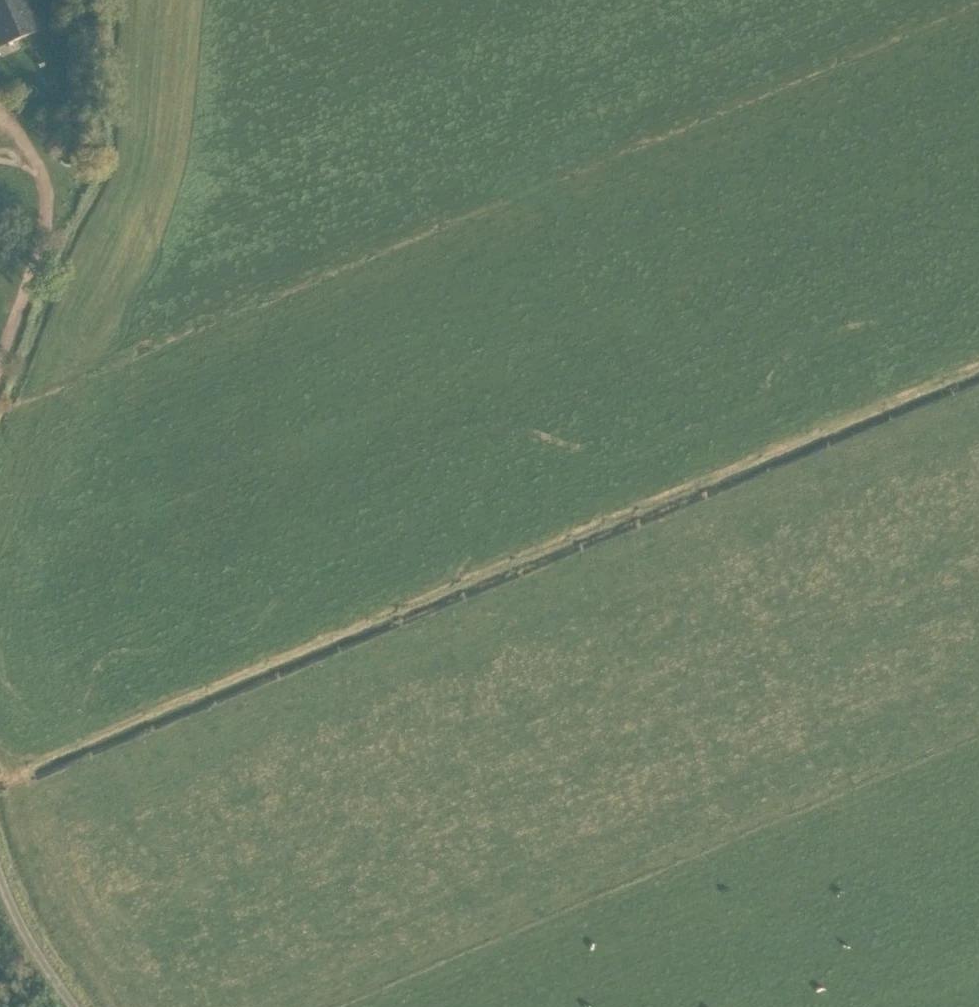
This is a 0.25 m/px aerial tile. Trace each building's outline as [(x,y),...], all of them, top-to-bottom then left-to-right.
[(42,32),(28,0),(0,0),(0,50),(42,32)]
